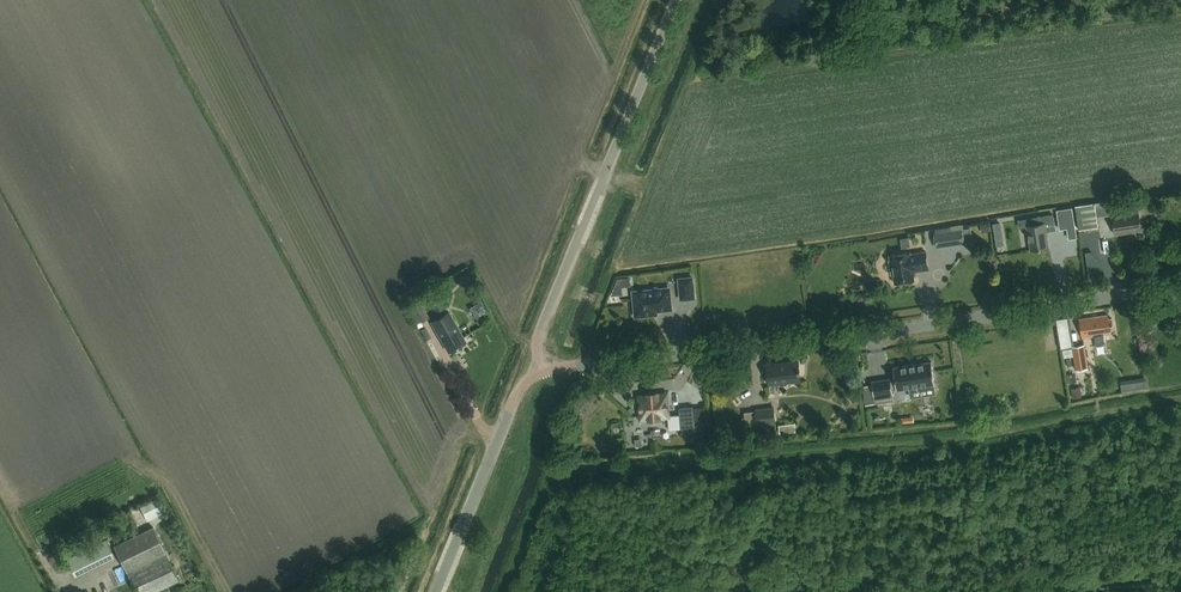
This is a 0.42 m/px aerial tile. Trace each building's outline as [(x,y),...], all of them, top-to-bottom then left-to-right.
[(1158,9),(1166,8),(1166,0),(1157,0),(1158,9)] [(1111,215),(1109,200),(1093,203),(1095,217),(1111,215)] [(1097,226),(1095,217),(1093,203),(1074,205),(1078,229),(1097,226)] [(1069,227),(1066,210),(1055,212),(1059,229),(1069,227)] [(1115,234),(1134,232),(1134,228),(1141,227),(1139,212),(1113,216),(1115,234)] [(1056,230),(1053,215),(1039,217),(1040,224),(1027,226),(1031,250),(1049,247),(1046,232),(1056,230)] [(990,223),(980,224),(982,233),(992,231),(990,223)] [(961,229),(933,234),(935,247),(963,243),(961,229)] [(911,236),(902,236),(903,245),(911,245),(911,236)] [(1003,238),(995,239),(996,247),(1004,246),(1003,238)] [(914,281),(913,272),(928,270),(926,252),(910,255),(910,253),(889,256),(891,270),(892,271),(894,284),(914,281)] [(679,279),(680,286),(693,285),(692,278),(679,279)] [(434,313),(447,305),(437,288),(424,295),(428,303),(434,313)] [(637,316),(649,315),(649,311),(671,309),(669,289),(634,293),(636,306),(634,306),(635,314),(636,314),(637,316)] [(423,306),(428,303),(424,295),(409,304),(420,322),(429,316),(423,306)] [(482,299),(471,306),(477,317),(489,310),(482,299)] [(448,312),(431,322),(448,352),(466,342),(448,312)] [(1062,345),(1074,344),(1073,315),(1060,316),(1062,345)] [(1108,319),(1108,315),(1080,319),(1083,338),(1094,336),(1095,343),(1105,342),(1104,335),(1111,334),(1110,330),(1114,330),(1112,318),(1108,319)] [(1078,368),(1089,366),(1085,343),(1074,345),(1078,368)] [(1072,348),(1063,350),(1064,357),(1074,356),(1072,348)] [(801,381),(801,377),(799,361),(767,364),(769,384),(801,381)] [(931,361),(893,367),(896,389),(909,387),(934,383),(931,361)] [(1148,376),(1123,378),(1124,388),(1149,386),(1148,376)] [(893,400),(890,378),(872,381),(875,402),(893,400)] [(1080,387),(1071,388),(1073,398),(1082,397),(1080,387)] [(668,416),(666,395),(640,397),(642,418),(668,416)] [(580,396),(572,406),(579,412),(587,402),(580,396)] [(679,408),(681,429),(695,428),(693,407),(679,408)] [(773,407),(754,409),(755,424),(774,422),(773,407)] [(793,432),(793,424),(777,425),(778,434),(793,432)] [(155,499),(139,507),(146,521),(162,513),(155,499)] [(126,591),(169,591),(171,591),(168,585),(178,580),(166,553),(153,527),(113,546),(134,588),(126,591)] [(104,539),(65,558),(73,575),(113,556),(104,539)]
